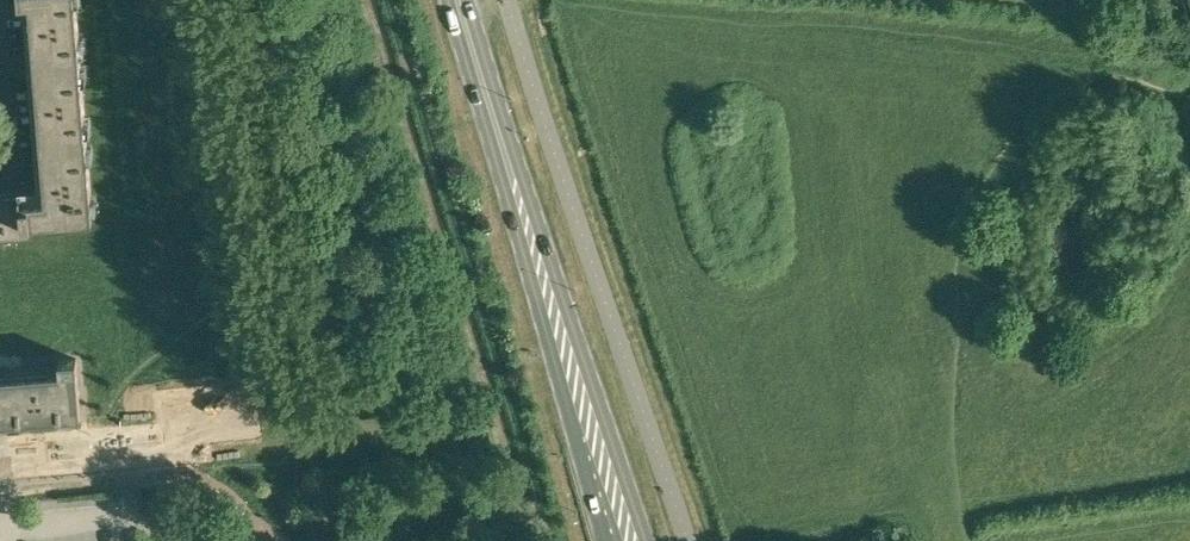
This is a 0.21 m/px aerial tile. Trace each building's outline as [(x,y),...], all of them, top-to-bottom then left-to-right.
[(0,183),(0,232),(24,230),(23,219),(90,213),(92,213),(75,0),(30,0),(45,180),(0,183)] [(80,415),(75,358),(58,360),(59,370),(52,371),(0,375),(0,421),(80,415)]
